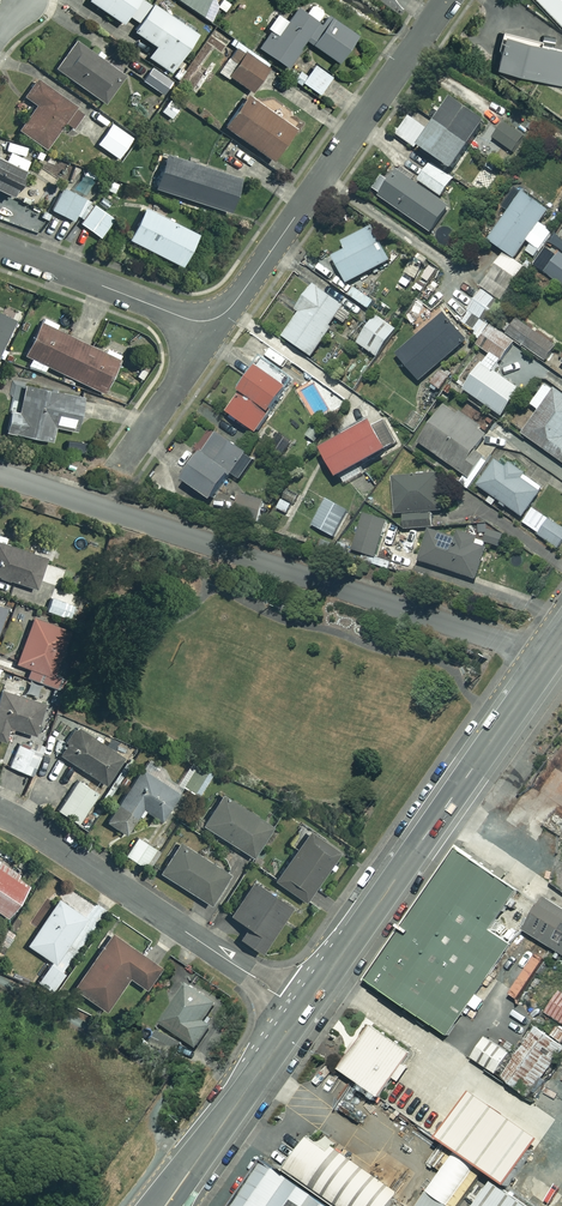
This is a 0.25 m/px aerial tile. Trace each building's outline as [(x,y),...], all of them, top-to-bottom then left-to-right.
[(90,2),(123,24),(128,16),(140,24),(135,33),(157,47),(150,58),(173,74),(198,36),(145,0),(91,0),(90,2)] [(177,2),(208,16),(215,0),(178,0),(177,2)] [(561,22),(561,0),(540,0),(561,22)] [(360,37),(313,5),(307,14),(298,9),(279,37),(272,32),(260,48),(289,68),(307,41),(341,64),(360,37)] [(507,35),(499,67),(561,82),(561,49),(507,35)] [(125,77),(77,42),(57,69),(105,105),(125,77)] [(268,68),(238,48),(222,72),(252,92),(268,68)] [(333,77),(315,65),(303,83),(321,95),(333,77)] [(173,82),(153,68),(144,81),(164,95),(173,82)] [(82,112),(37,81),(25,98),(37,106),(21,130),(48,148),(66,122),(72,126),(82,112)] [(248,93),(224,129),(284,170),(308,134),(248,93)] [(181,108),(170,100),(162,112),(173,119),(181,108)] [(443,123),(476,146),(491,125),(458,102),(443,123)] [(432,131),(412,117),(399,136),(418,150),(432,131)] [(476,146),(443,123),(425,149),(458,173),(476,146)] [(528,138),(507,123),(496,139),(517,154),(528,138)] [(134,139),(113,124),(93,153),(114,167),(134,139)] [(6,163),(26,172),(31,161),(26,159),(30,150),(14,143),(6,163)] [(242,180),(167,156),(157,189),(231,213),(242,180)] [(6,163),(0,160),(0,191),(15,198),(26,172),(6,163)] [(457,179),(432,165),(422,183),(446,197),(457,179)] [(97,180),(83,172),(73,189),(66,185),(53,210),(74,222),(97,180)] [(394,182),(386,176),(374,193),(435,234),(453,208),(401,172),(394,182)] [(507,251),(522,261),(527,253),(536,258),(557,226),(548,220),(554,211),(519,188),(503,213),(508,216),(492,241),(507,251)] [(115,219),(95,205),(82,225),(102,239),(115,219)] [(200,235),(146,209),(130,241),(184,267),(200,235)] [(393,263),(375,229),(346,244),(351,252),(337,259),(351,285),(393,263)] [(522,261),(507,251),(482,289),(506,304),(530,267),(522,261)] [(558,254),(543,274),(561,287),(561,257),(558,254)] [(348,308),(317,287),(300,313),(303,315),(286,339),(315,358),(348,308)] [(506,304),(482,289),(460,322),(484,337),(506,304)] [(0,308),(0,358),(18,321),(2,314),(3,310),(0,308)] [(471,342),(448,315),(400,356),(423,383),(471,342)] [(399,331),(380,317),(360,344),(380,358),(399,331)] [(121,361),(42,323),(26,356),(34,360),(31,367),(45,374),(49,367),(105,394),(121,361)] [(520,345),(495,328),(481,348),(493,356),(467,391),(505,418),(524,392),(499,374),(520,345)] [(561,346),(537,330),(528,345),(552,361),(561,346)] [(260,435),(291,391),(260,369),(229,414),(260,435)] [(542,412),(557,391),(549,385),(534,406),(542,412)] [(83,398),(26,386),(20,413),(12,412),(7,432),(52,443),(55,427),(76,431),(83,398)] [(542,412),(525,436),(561,462),(561,394),(557,391),(542,412)] [(491,437),(449,407),(422,444),(464,474),(491,437)] [(374,428),(372,424),(322,452),(339,481),(389,454),(387,451),(398,444),(385,421),(374,428)] [(249,456),(220,436),(204,458),(200,456),(184,480),(216,503),(249,456)] [(524,481),(498,463),(481,487),(525,518),(546,489),(528,476),(524,481)] [(443,513),(440,475),(394,478),(396,516),(404,516),(405,531),(433,529),(432,514),(443,513)] [(267,503),(243,495),(237,517),(260,524),(267,503)] [(350,511),(327,499),(313,524),(336,536),(350,511)] [(536,508),(525,522),(560,549),(561,547),(561,527),(536,508)] [(389,523),(364,514),(351,551),(376,560),(389,523)] [(457,539),(429,531),(418,563),(477,582),(488,549),(476,546),(479,538),(459,532),(457,539)] [(489,531),(485,544),(501,549),(505,536),(489,531)] [(0,544),(0,578),(37,589),(46,559),(0,544)] [(348,547),(339,544),(336,551),(345,555),(348,547)] [(73,632),(35,618),(17,664),(32,669),(29,677),(52,686),(73,632)] [(3,691),(0,701),(0,741),(4,742),(9,727),(35,736),(45,705),(3,691)] [(124,759),(76,729),(60,756),(107,786),(124,759)] [(42,755),(20,745),(10,767),(32,777),(42,755)] [(213,775),(196,765),(183,787),(199,797),(213,775)] [(182,793),(143,768),(110,821),(129,834),(144,810),(164,822),(182,793)] [(99,796),(78,782),(59,812),(81,825),(99,796)] [(272,828),(223,796),(203,826),(253,858),(272,828)] [(340,853),(310,832),(275,881),(304,902),(340,853)] [(160,852),(138,839),(126,857),(148,870),(160,852)] [(229,875),(179,844),(161,874),(210,905),(229,875)] [(514,914),(448,867),(355,995),(440,1055),(505,965),(487,952),(514,914)] [(8,918),(28,887),(0,869),(0,913),(8,918)] [(291,908),(254,883),(231,916),(248,928),(240,939),(261,953),(291,908)] [(546,899),(526,932),(561,954),(561,909),(546,899)] [(87,919),(59,900),(28,946),(56,965),(87,919)] [(161,969),(112,934),(74,989),(105,1012),(129,978),(146,990),(161,969)] [(66,974),(52,964),(38,983),(52,993),(66,974)] [(219,1005),(189,985),(151,1044),(175,1060),(187,1041),(199,1050),(214,1027),(208,1023),(219,1005)] [(548,1014),(561,1023),(561,994),(548,1014)] [(458,1080),(355,1006),(338,1030),(366,1050),(337,1090),(412,1144),(458,1080)] [(540,1029),(504,1078),(531,1099),(561,1057),(561,1046),(540,1029)] [(512,1052),(492,1038),(490,1036),(475,1057),(500,1075),(515,1054),(512,1052)] [(450,1146),(487,1171),(512,1187),(541,1142),(474,1099),(445,1143),(450,1146)] [(321,1137),(294,1175),(338,1205),(397,1205),(404,1196),(321,1137)] [(487,1171),(450,1146),(436,1168),(442,1172),(420,1205),(464,1205),(487,1171)] [(268,1164),(238,1205),(328,1205),(268,1164)] [(492,1180),(473,1205),(529,1205),(492,1180)]
